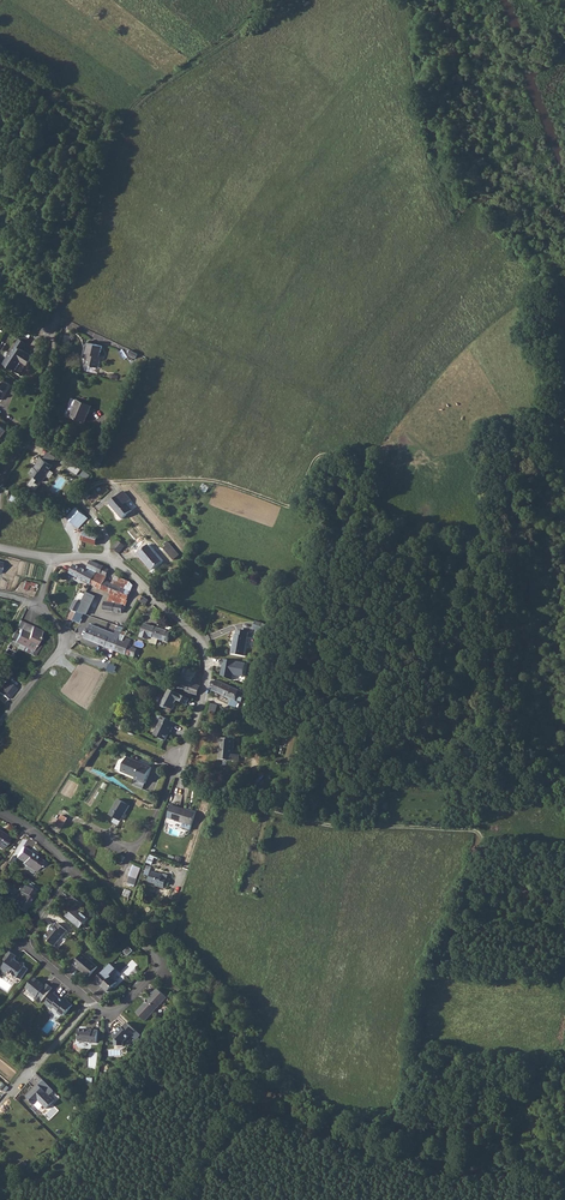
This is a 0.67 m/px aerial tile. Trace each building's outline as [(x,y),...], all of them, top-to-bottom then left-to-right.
[(19,338),(3,363),(14,371),(20,361),(21,360),(22,361),(22,362),(26,365),(32,356),(19,347),(23,341),(19,338)] [(102,346),(88,343),(86,353),(87,354),(86,359),(84,365),(98,368),(100,359),(103,360),(104,355),(100,354),(102,346)] [(10,384),(0,377),(0,399),(10,384)] [(85,422),(92,406),(77,399),(70,415),(85,422)] [(39,461),(31,473),(45,482),(49,476),(47,475),(54,465),(40,455),(37,460),(39,461)] [(78,473),(81,469),(72,462),(69,467),(78,473)] [(123,491),(109,503),(122,518),(132,510),(126,503),(130,499),(123,491)] [(76,508),(66,518),(77,528),(86,518),(76,508)] [(98,544),(99,534),(84,532),(82,542),(98,544)] [(112,549),(119,554),(125,547),(118,541),(112,549)] [(166,546),(163,549),(173,561),(180,555),(167,541),(164,544),(166,546)] [(148,545),(138,554),(152,570),(162,561),(148,545)] [(71,574),(91,585),(98,573),(101,565),(91,561),(87,571),(75,565),(71,574)] [(98,573),(91,585),(100,590),(112,595),(109,602),(123,604),(127,604),(131,595),(134,586),(130,582),(117,576),(114,584),(106,581),(110,570),(106,568),(105,567),(101,565),(98,573)] [(166,574),(169,577),(170,577),(172,576),(175,578),(178,576),(178,575),(180,573),(176,568),(175,568),(170,572),(169,572),(166,574)] [(85,592),(76,612),(83,614),(86,615),(95,596),(85,592)] [(139,597),(138,598),(138,599),(139,600),(140,601),(140,602),(145,605),(148,600),(143,597),(142,596),(141,596),(140,596),(139,597)] [(126,611),(127,609),(127,606),(106,602),(104,610),(123,614),(123,613),(126,614),(127,611),(126,611)] [(83,614),(76,612),(72,619),(79,623),(83,614)] [(268,634),(271,626),(256,621),(253,628),(268,634)] [(92,623),(86,638),(100,644),(100,645),(136,658),(137,654),(140,654),(141,650),(130,646),(132,640),(127,638),(126,642),(119,640),(123,630),(117,628),(116,632),(92,623)] [(144,624),(140,637),(148,640),(149,637),(153,637),(168,642),(171,632),(144,624)] [(21,630),(15,642),(24,646),(33,650),(42,632),(33,627),(29,633),(21,630)] [(235,635),(231,654),(244,656),(248,632),(236,630),(235,635)] [(31,655),(33,650),(24,646),(22,650),(31,655)] [(222,660),(220,676),(229,677),(230,675),(242,676),(244,662),(222,660)] [(17,689),(6,680),(0,688),(0,692),(9,699),(17,689)] [(215,680),(211,690),(212,690),(228,698),(233,687),(215,680)] [(189,682),(185,691),(197,695),(200,686),(189,682)] [(233,687),(228,698),(232,699),(230,705),(236,708),(236,707),(238,707),(240,703),(242,704),(245,692),(233,687)] [(189,699),(169,689),(164,700),(162,699),(159,705),(165,708),(168,707),(172,710),(175,704),(174,704),(176,700),(177,697),(179,699),(178,701),(186,705),(189,699)] [(216,713),(218,705),(212,703),(209,711),(216,713)] [(170,732),(171,731),(173,727),(172,727),(174,722),(161,716),(158,721),(160,722),(153,735),(165,740),(169,732),(170,732)] [(219,747),(218,759),(221,760),(239,761),(239,754),(233,754),(234,739),(220,738),(220,744),(221,744),(220,747),(219,747)] [(138,761),(128,757),(122,772),(136,778),(139,779),(138,781),(145,784),(152,767),(142,763),(142,765),(137,763),(138,761)] [(110,815),(116,818),(121,821),(130,805),(118,799),(110,815)] [(179,807),(175,820),(192,825),(196,813),(179,807)] [(59,819),(56,824),(62,828),(68,819),(62,815),(59,819)] [(2,849),(10,836),(0,830),(0,848),(2,849)] [(30,851),(23,846),(16,856),(23,861),(22,863),(35,871),(39,865),(40,866),(43,860),(36,856),(36,857),(34,856),(34,854),(35,854),(30,851)] [(134,885),(140,868),(132,865),(126,882),(134,885)] [(152,871),(149,882),(155,884),(155,885),(164,888),(167,878),(163,876),(164,873),(160,872),(159,874),(152,871)] [(36,892),(22,883),(18,890),(20,891),(17,895),(15,896),(15,898),(14,901),(16,903),(18,907),(24,911),(27,906),(28,906),(31,902),(30,901),(29,900),(30,897),(32,898),(36,892)] [(83,904),(73,896),(67,904),(73,909),(71,912),(71,911),(67,916),(81,929),(85,924),(85,925),(87,923),(86,923),(90,919),(78,909),(83,904)] [(68,931),(59,923),(56,926),(54,925),(51,930),(52,930),(45,938),(55,946),(64,934),(65,935),(68,931)] [(17,955),(9,950),(3,959),(7,961),(2,968),(3,970),(7,973),(9,970),(12,973),(13,978),(18,977),(21,979),(28,968),(25,966),(24,962),(20,963),(14,959),(17,955)] [(98,967),(82,954),(73,964),(78,968),(78,967),(89,977),(98,967)] [(111,964),(104,971),(95,980),(98,984),(99,983),(108,992),(118,982),(113,978),(113,976),(118,971),(111,964)] [(40,1003),(53,988),(48,984),(46,986),(36,977),(26,988),(37,997),(35,999),(40,1003)] [(152,996),(148,1000),(148,1002),(145,1005),(144,1004),(136,1013),(145,1021),(167,998),(157,989),(151,995),(152,996)] [(65,1015),(73,1005),(68,1001),(69,1000),(66,997),(63,1000),(54,993),(45,1003),(51,1008),(53,1006),(59,1011),(58,1012),(61,1015),(65,1015)] [(121,1026),(112,1035),(115,1038),(115,1046),(123,1046),(123,1043),(130,1035),(135,1039),(139,1035),(127,1023),(122,1027),(121,1026)] [(88,1030),(79,1029),(78,1034),(79,1035),(78,1041),(97,1044),(99,1031),(88,1029),(88,1030)] [(30,1101),(38,1109),(42,1104),(50,1113),(58,1105),(43,1088),(36,1095),(36,1096),(35,1097),(34,1097),(30,1101)] [(8,1171),(3,1175),(9,1181),(14,1177),(8,1171)]
